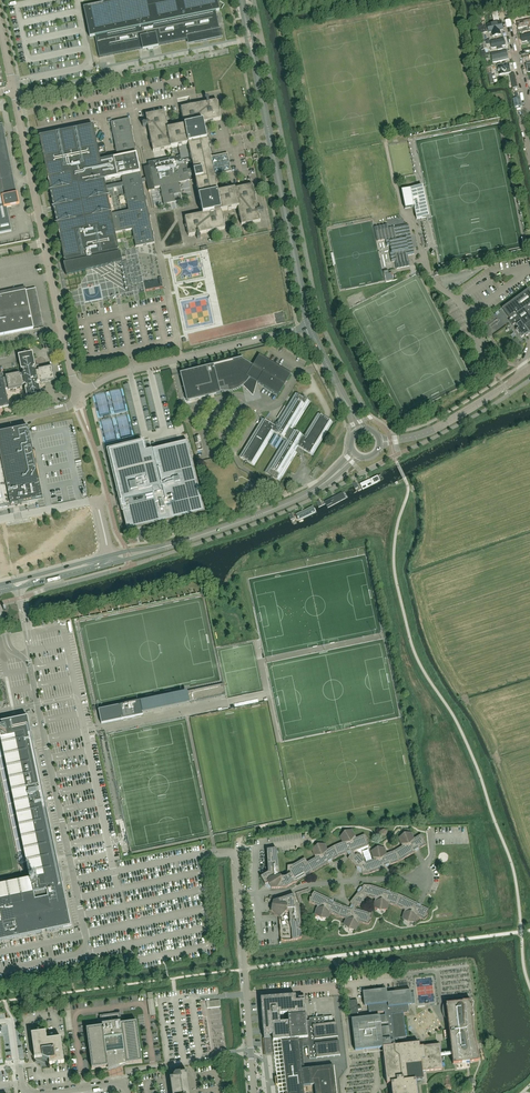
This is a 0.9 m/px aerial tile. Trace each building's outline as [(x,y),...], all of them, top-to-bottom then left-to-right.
[(102,4),(83,8),(84,8),(90,38),(95,37),(99,57),(143,49),(143,50),(148,49),(148,51),(154,50),(153,47),(158,47),(158,45),(194,38),(195,43),(222,37),(220,29),(221,29),(219,29),(216,12),(219,11),(217,0),(101,0),(102,4)] [(516,23),(518,28),(528,26),(528,29),(529,29),(529,20),(516,23)] [(478,35),(480,35),(481,42),(485,41),(484,34),(485,34),(483,22),(476,24),(478,35)] [(502,22),(486,25),(488,33),(490,33),(491,37),(501,34),(500,31),(504,30),(502,22)] [(520,35),(522,42),(527,41),(528,43),(529,42),(529,33),(520,35)] [(504,38),(490,41),(490,40),(485,41),(486,44),(491,43),(492,49),(496,48),(497,50),(502,49),(502,47),(506,46),(504,38)] [(507,51),(491,54),(493,63),(509,59),(507,51)] [(509,64),(497,66),(499,75),(511,73),(509,64)] [(488,68),(489,76),(497,75),(496,71),(497,71),(496,66),(488,68)] [(143,125),(143,126),(143,127),(144,127),(145,127),(146,127),(146,126),(148,126),(148,127),(148,126),(153,152),(178,147),(187,145),(188,145),(190,152),(190,155),(192,162),(193,169),(187,170),(188,174),(194,173),(202,214),(185,218),(189,237),(196,235),(197,235),(197,237),(197,238),(197,239),(198,239),(199,239),(200,239),(200,238),(200,237),(199,236),(199,234),(200,234),(225,229),(221,212),(238,208),(241,226),(260,222),(259,214),(258,214),(260,213),(261,214),(262,213),(263,213),(263,212),(263,211),(262,210),(261,210),(260,211),(258,212),(258,211),(253,186),(217,193),(212,164),(213,165),(217,164),(218,163),(217,159),(216,158),(212,159),(211,160),(203,124),(221,120),(217,101),(210,103),(209,103),(208,101),(209,101),(209,100),(209,99),(208,98),(207,98),(206,99),(206,100),(206,101),(207,101),(207,103),(206,104),(206,103),(187,107),(181,109),(185,126),(168,129),(165,112),(146,116),(147,123),(148,123),(148,124),(146,125),(146,124),(145,124),(144,124),(143,125)] [(515,99),(513,99),(516,109),(516,108),(517,111),(521,110),(521,108),(522,108),(520,98),(515,99)] [(136,247),(155,244),(155,243),(142,183),(142,180),(139,165),(129,119),(111,123),(118,158),(100,162),(93,127),(39,137),(65,262),(119,251),(115,234),(132,230),(136,247)] [(10,167),(9,167),(2,134),(4,134),(2,124),(0,125),(0,124),(0,234),(12,231),(7,207),(11,206),(16,205),(10,172),(11,172),(10,167)] [(149,168),(144,169),(146,179),(148,178),(148,182),(147,182),(149,192),(155,191),(154,188),(161,187),(162,194),(161,194),(162,198),(163,197),(164,205),(172,203),(170,196),(174,195),(173,192),(180,190),(179,183),(186,182),(189,181),(188,175),(188,174),(187,170),(187,167),(186,163),(187,163),(192,162),(190,155),(190,152),(188,145),(187,145),(178,147),(180,156),(148,163),(149,168)] [(404,180),(406,187),(412,185),(410,178),(404,180)] [(429,217),(423,186),(401,190),(405,209),(414,207),(417,220),(428,217),(429,217)] [(408,256),(414,254),(408,225),(389,229),(388,225),(374,227),(377,241),(385,240),(387,246),(390,246),(391,252),(390,252),(392,262),(395,262),(396,269),(410,266),(408,256)] [(119,251),(65,262),(65,263),(63,264),(66,277),(122,263),(120,253),(119,253),(119,251)] [(44,326),(36,289),(0,296),(0,335),(44,326)] [(528,289),(502,309),(510,320),(509,320),(512,325),(515,324),(519,328),(516,330),(522,338),(524,336),(525,337),(529,334),(529,292),(528,289)] [(32,353),(27,355),(27,354),(26,353),(25,353),(24,353),(24,354),(24,355),(19,356),(22,371),(23,370),(24,373),(23,374),(20,375),(20,373),(6,376),(6,378),(4,378),(3,373),(0,374),(0,408),(9,406),(6,389),(8,389),(9,391),(23,388),(23,386),(25,385),(26,386),(27,389),(25,389),(28,404),(34,402),(34,403),(35,404),(36,404),(37,403),(37,402),(36,402),(42,400),(39,386),(37,386),(37,384),(38,383),(40,382),(41,384),(55,381),(52,366),(38,369),(38,371),(36,372),(34,371),(34,368),(35,368),(32,353)] [(243,358),(180,374),(184,391),(187,402),(214,395),(221,394),(220,392),(224,392),(230,392),(236,390),(240,388),(244,385),(252,394),(256,382),(278,396),(291,374),(259,355),(253,366),(242,359),(243,359),(243,358)] [(280,482),(297,453),(296,452),(295,452),(298,447),(312,456),(333,423),(318,414),(303,437),(293,431),(310,403),(295,394),(275,427),(263,420),(262,419),(239,457),(240,458),(253,465),(254,466),(274,433),(277,435),(276,436),(275,435),(269,445),(277,450),(283,440),(279,438),(280,437),(284,439),(286,440),(286,441),(286,440),(284,439),(264,472),(266,473),(266,474),(278,481),(280,482)] [(38,474),(34,455),(34,452),(34,453),(29,427),(22,429),(0,434),(0,509),(8,507),(43,499),(39,476),(38,474)] [(118,449),(108,452),(118,492),(119,497),(118,497),(117,497),(117,498),(116,498),(116,499),(117,500),(117,501),(118,501),(119,501),(120,501),(121,505),(122,508),(127,529),(127,531),(205,513),(204,509),(203,508),(203,505),(202,503),(201,498),(199,489),(198,487),(198,484),(197,482),(195,472),(194,471),(194,467),(193,466),(190,452),(189,450),(189,446),(188,445),(187,442),(177,444),(175,445),(170,446),(167,447),(158,449),(152,450),(148,451),(145,452),(143,443),(131,446),(120,449),(118,449)] [(358,490),(382,477),(380,473),(356,485),(358,490)] [(323,507),(348,495),(346,490),(321,502),(323,507)] [(296,520),(315,511),(313,506),(293,515),(296,520)] [(98,710),(101,724),(135,717),(143,715),(143,713),(190,703),(189,702),(226,695),(223,684),(181,693),(175,694),(152,699),(146,700),(98,710)] [(64,928),(71,927),(57,861),(56,856),(27,717),(24,718),(0,723),(0,740),(0,739),(29,879),(0,885),(0,942),(64,928)] [(0,740),(0,885),(29,879),(0,739),(0,740)] [(369,845),(368,841),(367,841),(367,839),(368,838),(365,835),(356,838),(352,831),(348,833),(345,832),(343,836),(340,837),(343,842),(335,846),(327,850),(325,845),(321,846),(318,845),(316,848),(312,850),(315,858),(307,862),(305,858),(293,865),(287,866),(287,871),(289,875),(285,877),(280,877),(277,854),(276,849),(267,850),(268,873),(260,877),(265,885),(268,884),(271,889),(286,888),(328,863),(328,861),(331,859),(332,860),(340,856),(348,853),(347,851),(349,851),(351,854),(350,855),(348,858),(356,867),(359,867),(362,870),(362,873),(363,875),(369,874),(385,868),(385,866),(389,864),(390,865),(399,862),(415,852),(414,850),(418,848),(419,849),(426,845),(425,840),(424,840),(423,839),(424,838),(421,835),(414,839),(412,833),(408,835),(405,834),(403,837),(399,838),(402,846),(394,851),(386,854),(385,849),(381,849),(378,848),(375,851),(371,852),(373,860),(365,863),(362,860),(361,855),(357,854),(355,855),(353,852),(369,845)] [(371,918),(372,914),(355,909),(357,905),(359,906),(363,905),(364,900),(367,897),(375,899),(374,907),(378,908),(381,911),(384,909),(387,909),(388,904),(396,906),(405,910),(402,918),(406,919),(408,922),(412,921),(415,922),(417,917),(424,920),(428,917),(426,916),(427,914),(428,914),(429,910),(422,906),(421,906),(420,907),(417,905),(417,903),(400,895),(391,892),(390,893),(386,892),(386,890),(370,885),(364,885),(362,887),(363,889),(360,893),(357,893),(350,902),(352,906),(353,906),(352,910),(350,910),(350,908),(342,906),(334,902),(333,903),(329,901),(330,899),(314,892),(311,895),(312,896),(311,897),(310,897),(309,902),(317,906),(315,914),(319,915),(321,918),(324,917),(328,918),(330,913),(338,916),(346,919),(344,924),(347,926),(349,929),(352,928),(356,930),(360,922),(368,925),(371,921),(370,920),(370,919),(371,918)] [(301,924),(300,909),(295,900),(295,898),(294,895),(273,901),(273,903),(274,904),(274,907),(272,908),(271,911),(279,918),(281,940),(282,940),(285,941),(297,940),(302,938),(301,930),(299,929),(301,924)] [(439,1045),(423,1047),(419,1047),(419,1043),(399,1045),(399,1042),(398,1038),(406,1037),(403,1014),(409,1013),(408,1005),(412,1004),(410,993),(410,990),(408,991),(394,992),(387,993),(386,989),(363,992),(364,1006),(368,1005),(369,1013),(384,1012),(385,1015),(379,1016),(351,1019),(351,1021),(355,1051),(379,1048),(379,1050),(380,1051),(381,1052),(383,1052),(387,1084),(391,1083),(392,1092),(417,1092),(415,1080),(423,1080),(422,1072),(442,1069),(439,1045)] [(306,1024),(304,997),(298,998),(298,995),(261,998),(265,1056),(280,1055),(303,1053),(302,1044),(308,1044),(309,1059),(340,1056),(336,1024),(336,1023),(333,1023),(325,1024),(324,1017),(309,1019),(310,1023),(306,1024)] [(154,999),(147,1000),(150,1016),(156,1015),(154,999)] [(220,1000),(207,1002),(207,1008),(220,1007),(220,1000)] [(476,1046),(473,1030),(472,1001),(462,1002),(455,1003),(446,1004),(446,1009),(448,1009),(448,1011),(448,1013),(448,1014),(447,1014),(447,1015),(447,1016),(453,1064),(462,1063),(470,1062),(470,1063),(479,1061),(476,1049),(476,1046)] [(70,1010),(64,1011),(66,1031),(73,1030),(70,1010)] [(142,1062),(138,1034),(137,1022),(122,1024),(120,1013),(100,1016),(101,1026),(86,1029),(92,1069),(108,1067),(108,1071),(126,1065),(126,1064),(142,1062)] [(332,1016),(324,1017),(325,1024),(333,1023),(332,1016)] [(64,1063),(61,1038),(47,1040),(46,1032),(31,1034),(34,1059),(41,1058),(43,1058),(45,1059),(44,1061),(47,1062),(48,1061),(49,1060),(49,1065),(64,1063)] [(275,1078),(275,1080),(276,1086),(284,1085),(285,1092),(304,1092),(303,1086),(310,1085),(309,1069),(301,1069),(301,1067),(304,1066),(303,1053),(280,1055),(283,1077),(275,1078)] [(333,1066),(309,1069),(310,1085),(314,1085),(315,1092),(336,1092),(333,1066)] [(187,1072),(175,1074),(173,1077),(174,1077),(172,1078),(170,1078),(171,1086),(172,1092),(190,1092),(187,1072)]
